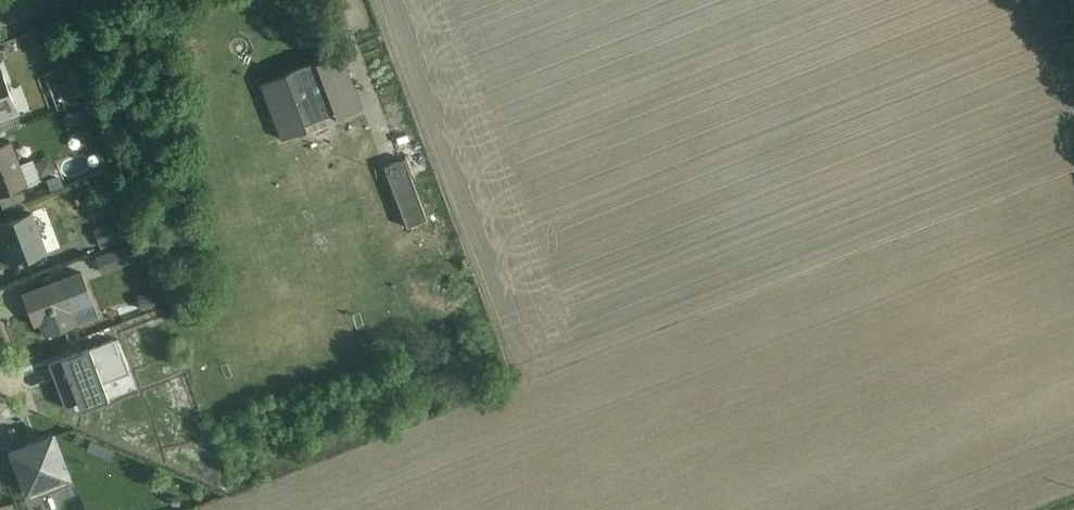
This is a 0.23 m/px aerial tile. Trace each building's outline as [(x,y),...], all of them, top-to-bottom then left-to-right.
[(340,49),(258,80),(279,136),(361,105),(340,49)] [(20,114),(2,70),(0,71),(0,122),(20,114)] [(54,83),(55,106),(74,105),(73,82),(54,83)] [(65,111),(65,126),(81,125),(80,110),(65,111)] [(31,189),(11,142),(0,147),(0,202),(31,189)] [(407,225),(429,216),(402,155),(380,165),(407,225)] [(51,262),(33,215),(0,227),(0,241),(14,276),(51,262)] [(94,224),(100,249),(95,250),(99,270),(133,262),(122,217),(94,224)] [(95,305),(83,274),(24,295),(40,341),(100,319),(95,305)] [(47,360),(63,406),(77,401),(79,407),(107,398),(101,381),(128,372),(116,337),(47,360)] [(172,455),(203,441),(180,390),(149,404),(172,455)] [(31,497),(73,480),(55,435),(13,451),(31,497)]
